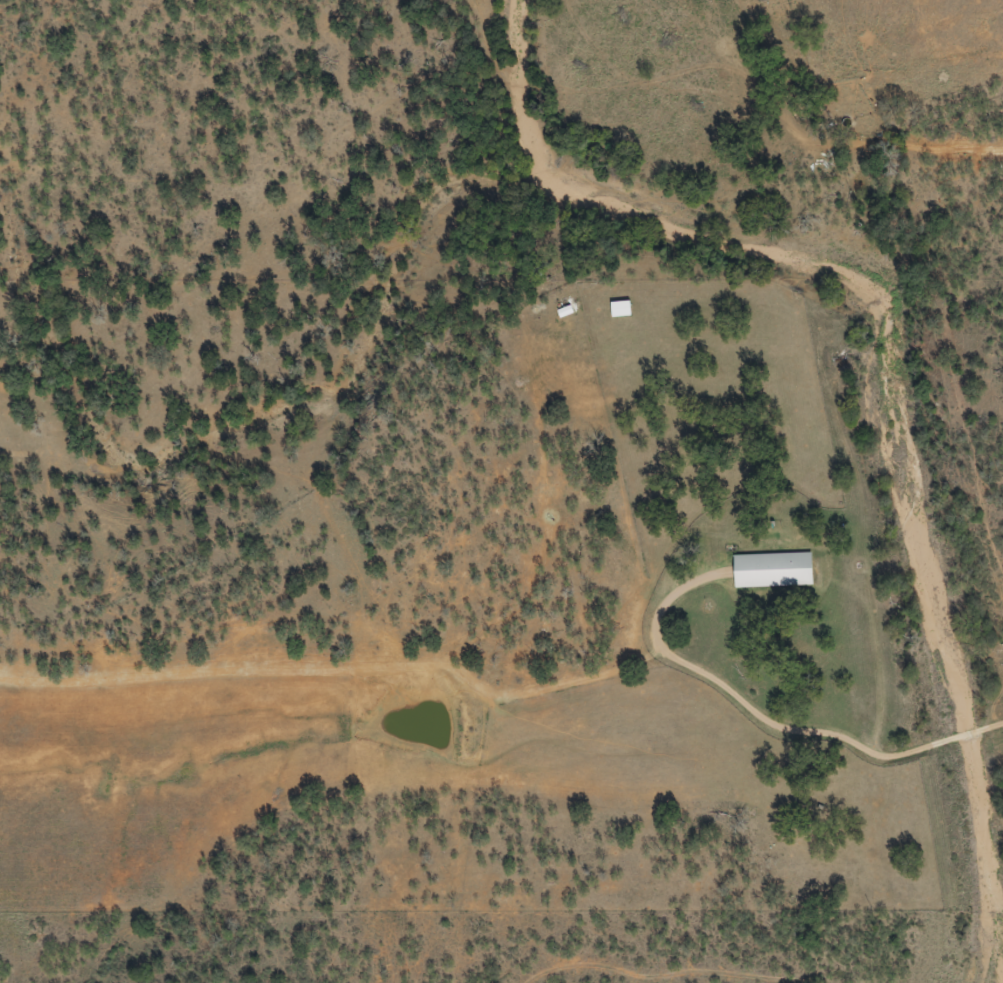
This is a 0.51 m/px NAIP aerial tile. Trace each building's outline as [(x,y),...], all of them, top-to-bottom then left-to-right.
[(814,588),(814,555),(735,556),(736,589),(814,588)]
